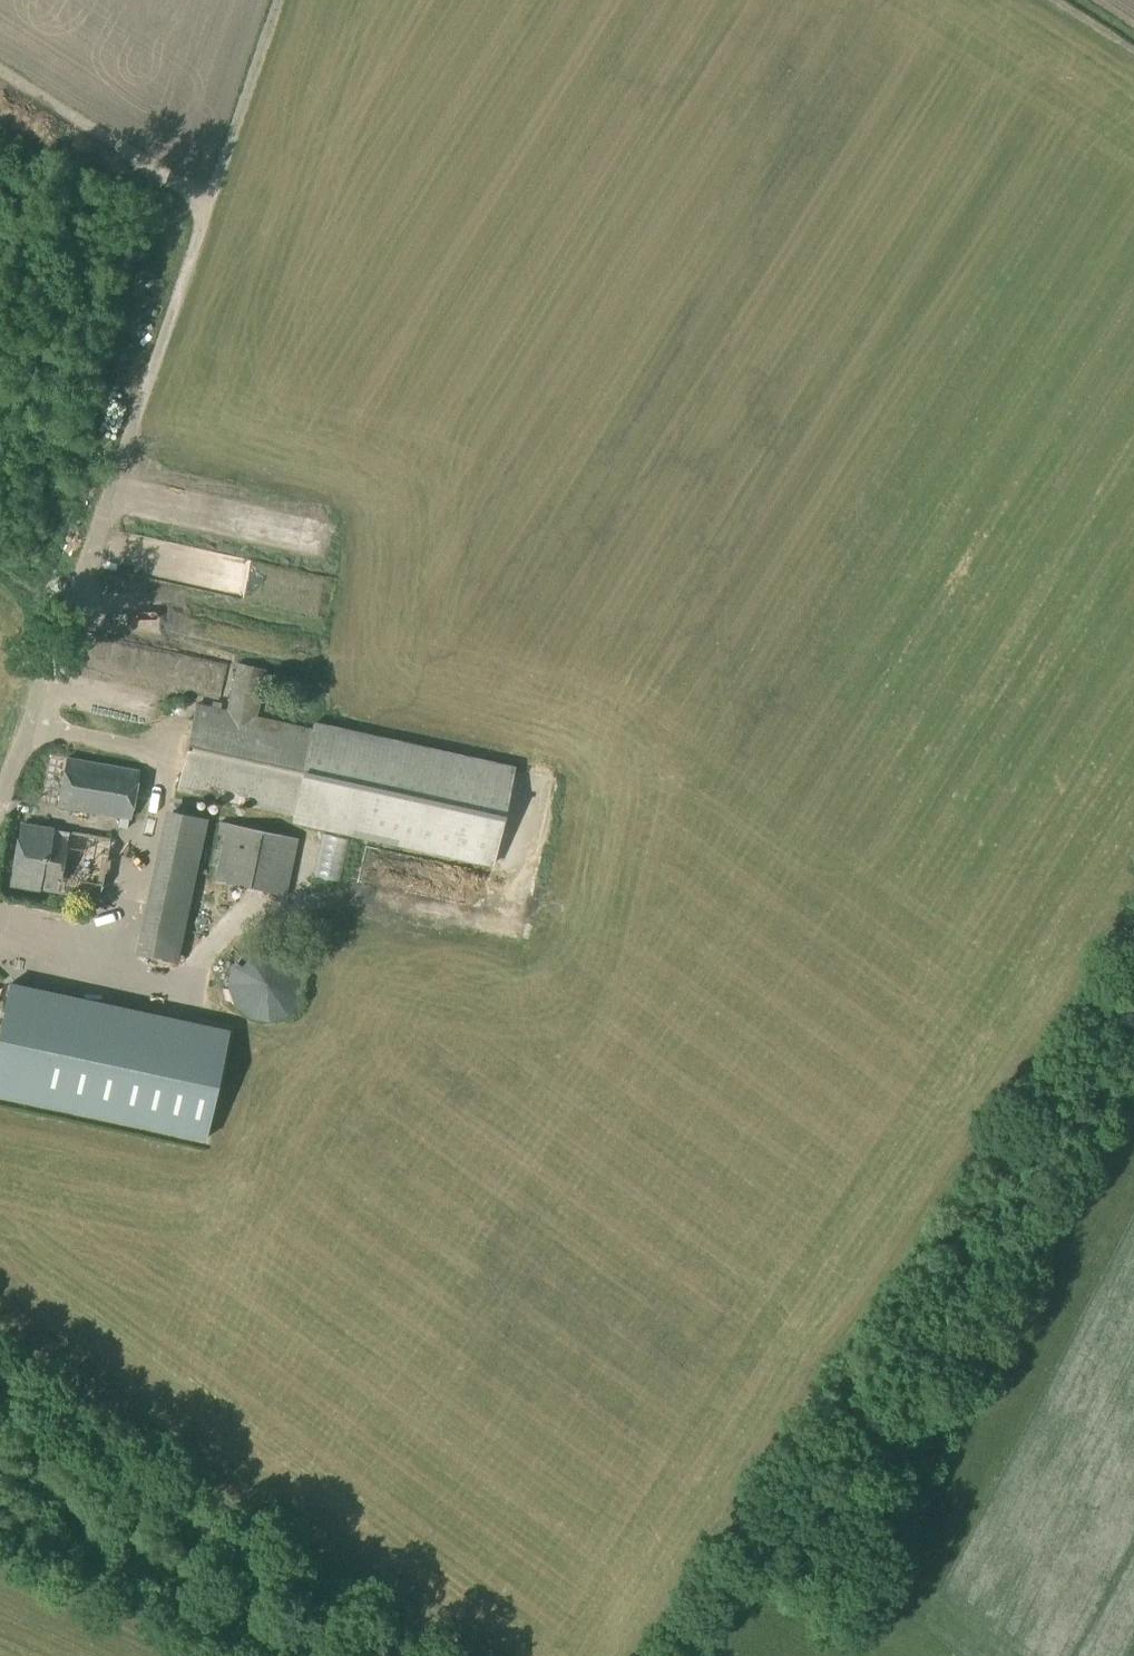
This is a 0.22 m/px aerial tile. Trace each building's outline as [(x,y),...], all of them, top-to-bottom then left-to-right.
[(293,820),(492,864),(513,767),(313,723),(312,729),(256,717),(266,669),(238,663),(227,710),(197,704),(179,787),(294,815),(293,820)] [(67,758),(58,806),(133,819),(141,772),(67,758)] [(143,955),(176,963),(207,818),(174,811),(143,955)] [(216,881),(284,895),(297,838),(229,823),(216,881)] [(11,884),(100,899),(111,839),(21,825),(11,884)] [(248,1017),(269,1022),(287,1015),(301,999),(305,980),(299,961),(285,949),(264,947),(245,950),(231,966),(227,984),(234,1005),(248,1017)] [(0,1032),(0,1096),(205,1140),(229,1030),(11,983),(0,1032)]
